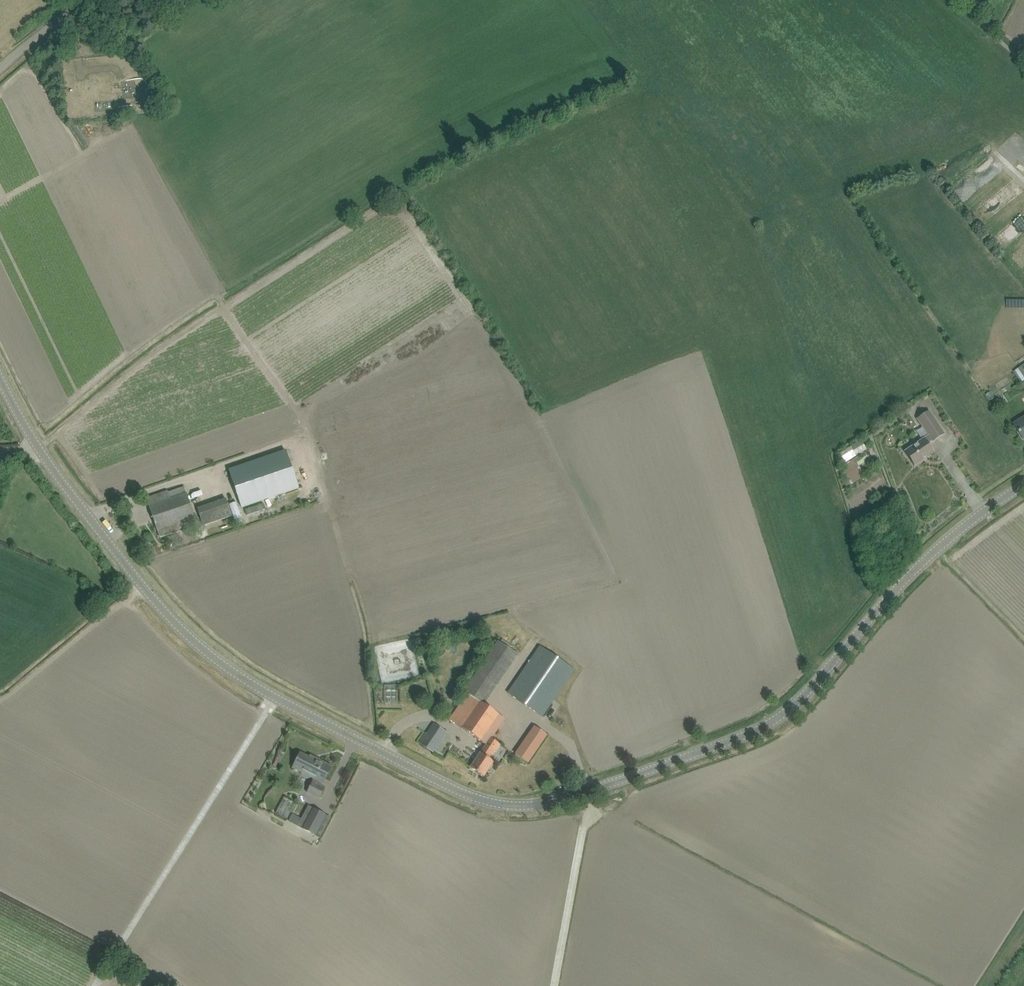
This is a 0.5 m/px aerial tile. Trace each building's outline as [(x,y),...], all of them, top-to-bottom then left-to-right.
[(83,146),(87,144),(74,124),(71,126),(83,146)] [(1010,299),(1010,311),(1023,310),(1023,299),(1010,299)] [(1021,367),(1014,371),(1021,382),(1023,380),(1023,365),(1021,367)] [(995,393),(989,397),(994,403),(999,400),(995,393)] [(944,434),(939,425),(929,410),(917,418),(928,435),(905,451),(909,457),(914,466),(934,452),(928,443),(932,440),(933,442),(944,434)] [(1015,424),(1021,433),(1023,438),(1023,418),(1015,424)] [(298,488),(285,450),(228,469),(241,507),(298,488)] [(859,466),(864,462),(860,457),(855,460),(841,468),(845,476),(859,466)] [(198,526),(187,493),(184,487),(168,492),(168,491),(146,498),(157,530),(160,538),(173,534),(173,533),(176,532),(176,533),(198,526)] [(226,498),(197,508),(203,526),(231,516),(230,512),(228,504),(226,498)] [(249,511),(251,518),(270,511),(268,505),(249,511)] [(542,717),(553,700),(574,670),(540,646),(529,662),(508,693),(542,717)] [(455,712),(449,720),(486,745),(470,768),(483,777),(494,762),(488,758),(491,755),(493,756),(500,744),(491,738),(505,719),(496,713),(484,705),(467,694),(455,712)] [(419,743),(433,752),(446,732),(432,723),(419,743)] [(528,763),(547,735),(534,725),(515,753),(528,763)] [(292,768),(307,776),(313,779),(306,792),(319,798),(324,787),(321,786),(331,766),(317,759),(316,761),(300,753),(298,757),(297,757),(296,759),(297,759),(292,768)] [(305,801),(316,806),(318,801),(307,796),(305,801)] [(283,797),(275,813),(286,819),(294,803),(283,797)] [(326,815),(313,808),(302,829),(315,836),(326,815)]
